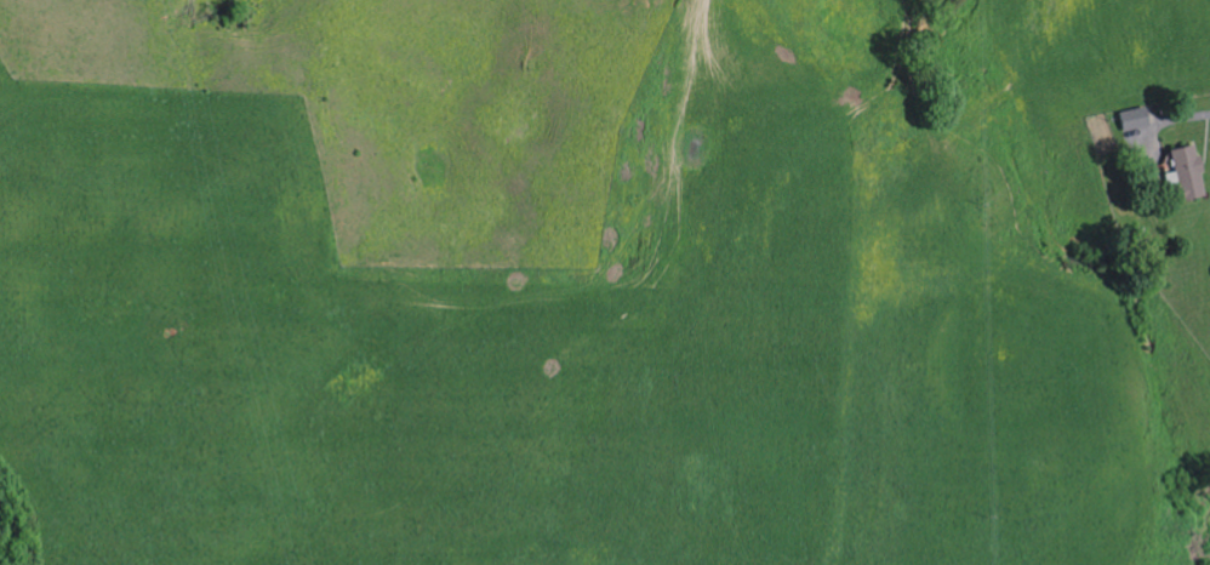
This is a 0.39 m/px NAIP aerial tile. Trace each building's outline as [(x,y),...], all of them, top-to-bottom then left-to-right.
[(1118,132),(1144,126),(1140,106),(1114,112),(1118,132)] [(1201,195),(1190,144),(1164,149),(1168,171),(1158,173),(1165,203),(1201,195)]
